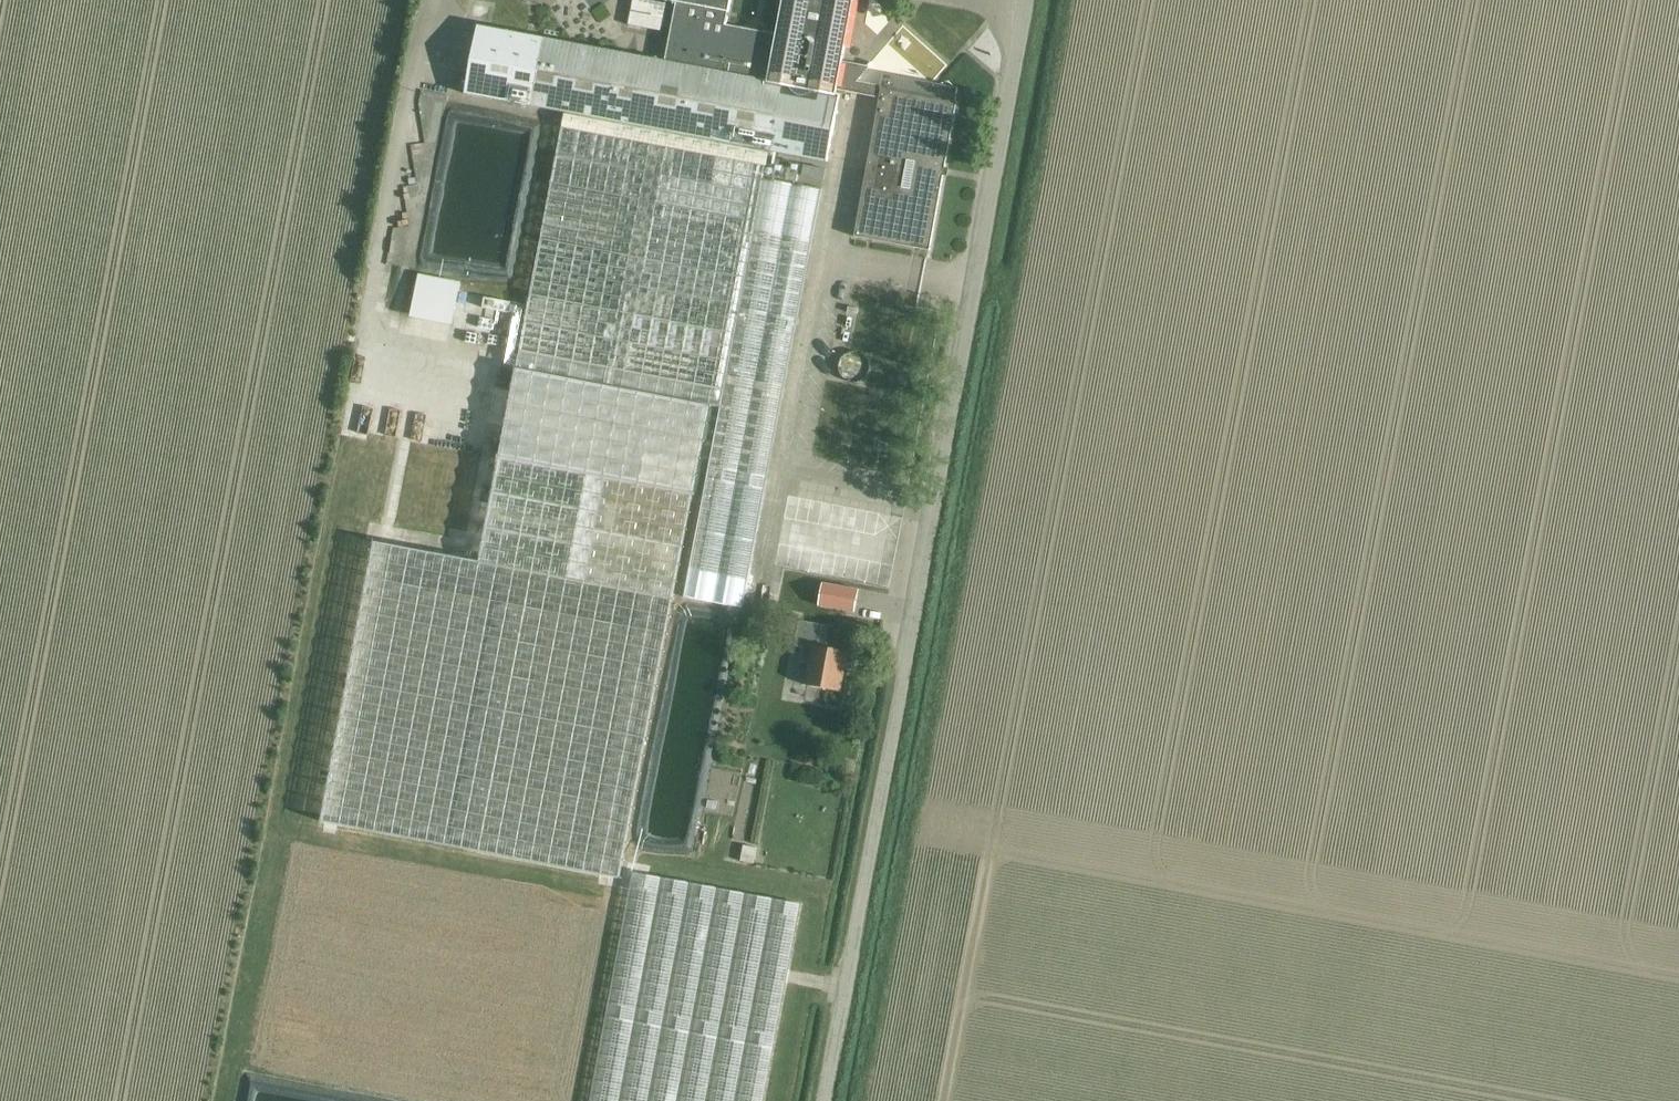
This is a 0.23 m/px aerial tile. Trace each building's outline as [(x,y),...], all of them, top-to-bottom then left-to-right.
[(320,821),(324,822),(339,825),(600,875),(609,877),(620,879),(673,600),(693,494),(710,407),(721,409),(686,597),(742,608),(822,191),(765,181),(770,152),(828,162),(840,95),(836,94),(837,90),(880,97),(855,237),(930,251),(957,102),(956,102),(958,89),(883,75),(881,87),(856,82),(873,64),(872,63),(868,67),(862,74),(853,65),(842,63),(843,62),(854,0),(784,0),(777,35),(727,25),(732,0),(661,0),(667,1),(666,3),(649,0),(634,0),(629,26),(661,32),(662,26),(670,27),(671,18),(674,18),(666,62),(544,39),(478,27),(466,94),(531,106),(566,113),(521,352),(516,376),(501,456),(500,458),(480,562),(373,542),(320,821)] [(776,160),(773,178),(797,182),(800,165),(776,160)] [(804,166),(802,176),(824,181),(826,170),(804,166)] [(444,327),(453,282),(410,274),(401,318),(444,327)] [(473,311),(500,312),(500,298),(474,297),(473,311)] [(853,376),(859,354),(836,347),(830,370),(853,376)] [(823,583),(819,606),(855,612),(859,590),(823,583)] [(839,691),(847,651),(835,648),(839,628),(800,620),(795,646),(804,647),(801,661),(810,662),(805,685),(839,691)] [(744,845),(741,861),(756,863),(758,847),(744,845)] [(801,904),(633,872),(590,1100),(764,1100),(801,904)]
